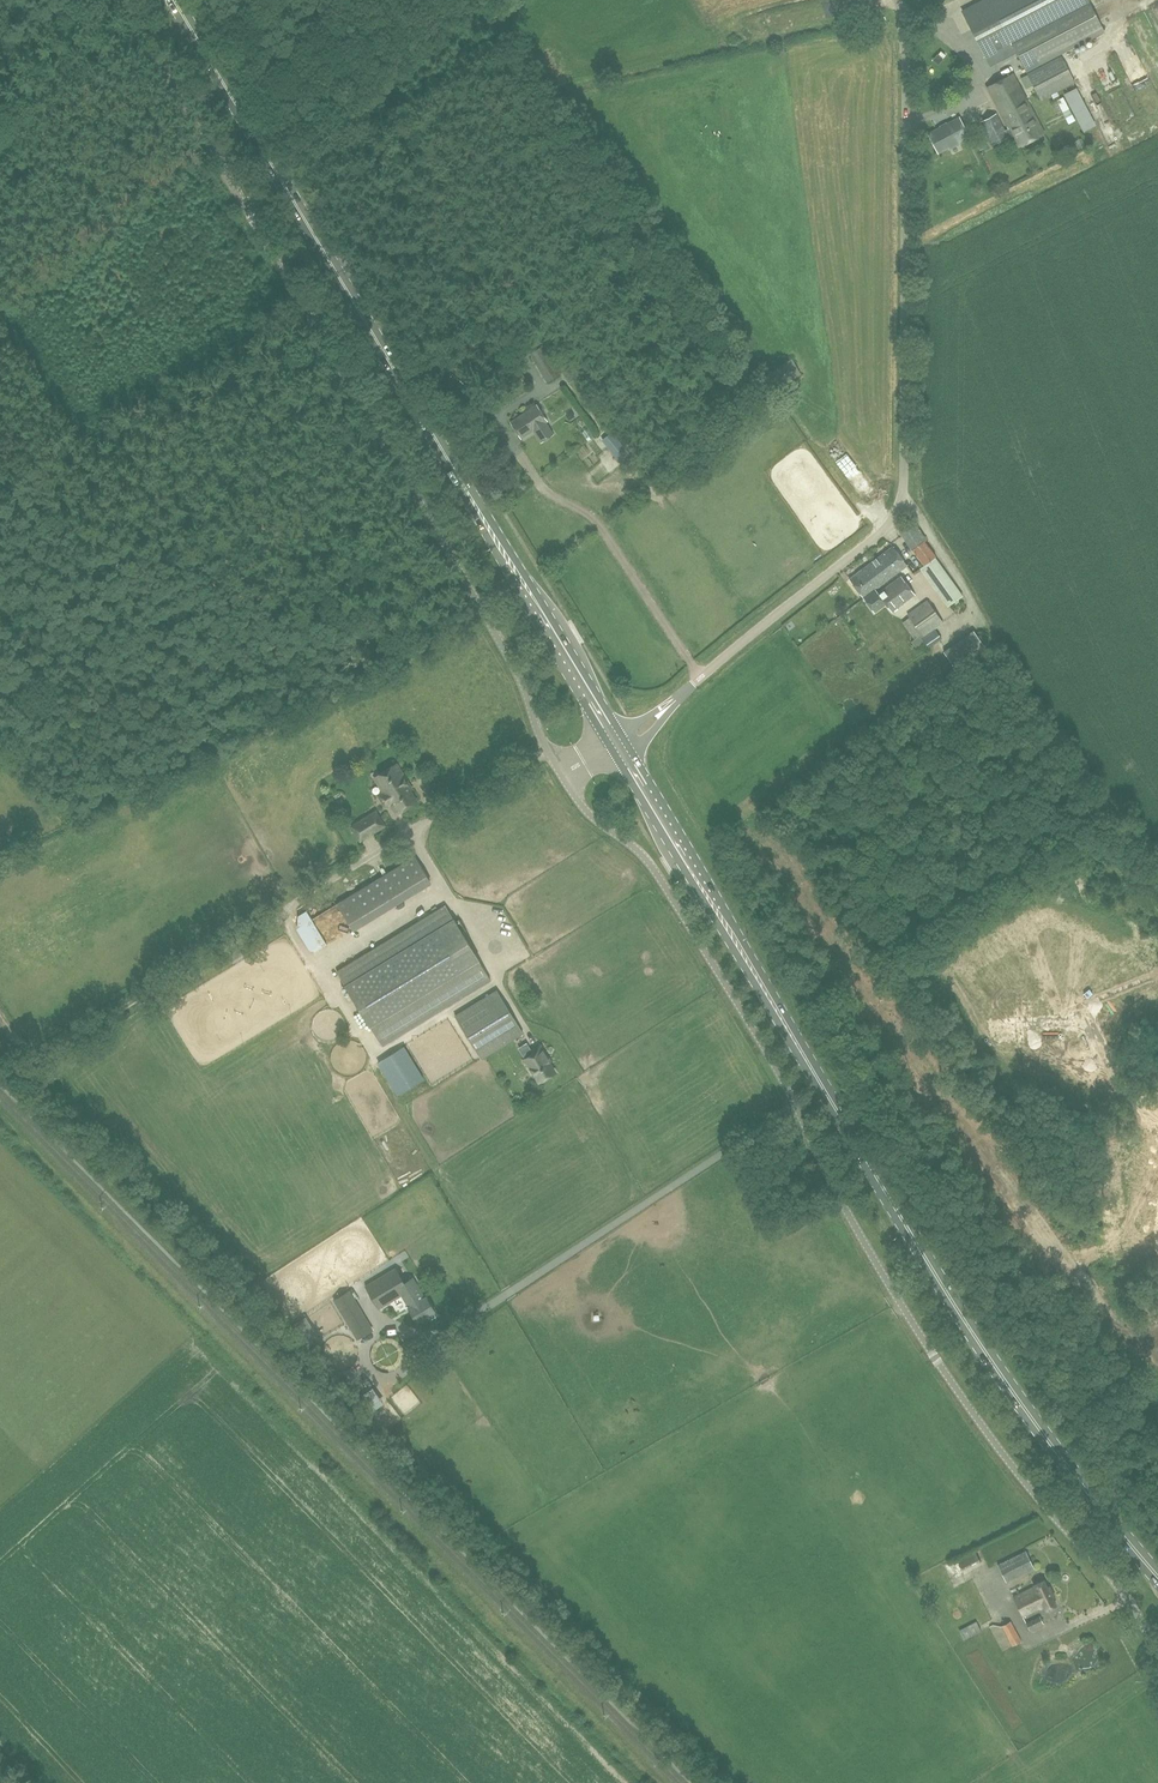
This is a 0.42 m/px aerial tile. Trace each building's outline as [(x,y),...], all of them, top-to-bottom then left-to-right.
[(1088,0),(986,0),(963,12),(983,51),(1009,38),(1027,71),(1104,31),(1088,0)] [(1061,56),(1027,74),(1021,77),(1026,88),(1033,84),(1041,99),(1075,82),(1061,56)] [(1019,147),(1044,133),(1013,73),(987,87),(1009,128),(1005,130),(996,113),(981,121),(993,145),(1012,135),(1019,147)] [(1069,88),(1063,91),(1068,100),(1074,96),(1069,88)] [(1058,112),(1065,109),(1060,94),(1053,96),(1058,112)] [(1157,124),(1157,108),(1148,109),(1149,125),(1157,124)] [(970,137),(959,116),(927,133),(938,153),(970,137)] [(1094,136),(1104,133),(1100,119),(1090,122),(1094,136)] [(530,353),(548,382),(560,375),(543,346),(530,353)] [(518,386),(526,381),(510,357),(502,363),(518,386)] [(537,404),(510,421),(521,438),(533,430),(541,442),(553,434),(545,422),(547,420),(537,404)] [(579,429),(584,438),(591,435),(585,425),(579,429)] [(611,434),(601,441),(620,465),(630,458),(611,434)] [(936,556),(924,540),(926,539),(912,522),(899,532),(924,565),(936,556)] [(849,578),(864,597),(875,589),(907,565),(893,545),(849,578)] [(926,567),(946,593),(942,596),(951,609),(962,599),(951,584),(954,583),(936,560),(926,567)] [(912,568),(914,576),(924,574),(922,566),(912,568)] [(878,593),(875,589),(864,597),(874,612),(891,600),(897,607),(915,594),(901,575),(878,593)] [(908,614),(922,634),(911,641),(917,648),(926,641),(930,646),(941,637),(934,628),(943,622),(927,600),(908,614)] [(943,652),(955,669),(985,648),(974,631),(943,652)] [(409,784),(396,764),(375,777),(384,792),(379,795),(386,806),(393,801),(399,811),(416,801),(406,785),(409,784)] [(635,785),(628,789),(644,818),(651,814),(635,785)] [(351,826),(360,840),(385,825),(376,811),(351,826)] [(415,856),(337,903),(352,928),(430,880),(415,856)] [(337,971),(382,1045),(490,979),(445,905),(337,971)] [(712,909),(705,913),(719,943),(727,940),(712,909)] [(313,949),(322,945),(310,919),(301,923),(313,949)] [(505,969),(511,963),(495,948),(489,954),(505,969)] [(455,1015),(481,1058),(523,1033),(497,990),(455,1015)] [(407,1044),(378,1062),(396,1090),(425,1073),(407,1044)] [(540,1045),(531,1050),(533,1053),(525,1058),(539,1082),(555,1072),(546,1057),(547,1056),(540,1045)] [(417,1285),(409,1289),(396,1267),(365,1285),(378,1308),(402,1294),(417,1320),(434,1310),(426,1297),(424,1298),(417,1285)] [(336,1299),(359,1336),(370,1329),(348,1292),(336,1299)] [(1026,1550),(997,1564),(1006,1581),(1034,1567),(1026,1550)] [(975,1552),(958,1561),(964,1573),(982,1564),(975,1552)] [(994,1564),(981,1571),(984,1576),(996,1570),(994,1564)] [(1056,1605),(1053,1597),(1055,1596),(1050,1586),(1048,1587),(1044,1579),(1034,1584),(1035,1586),(1013,1597),(1023,1616),(1044,1606),(1046,1610),(1056,1605)] [(1040,1616),(1026,1622),(1029,1629),(1043,1622),(1040,1616)] [(1012,1645),(1021,1640),(1010,1620),(1001,1625),(1012,1645)] [(959,1632),(963,1639),(979,1631),(975,1623),(959,1632)]
